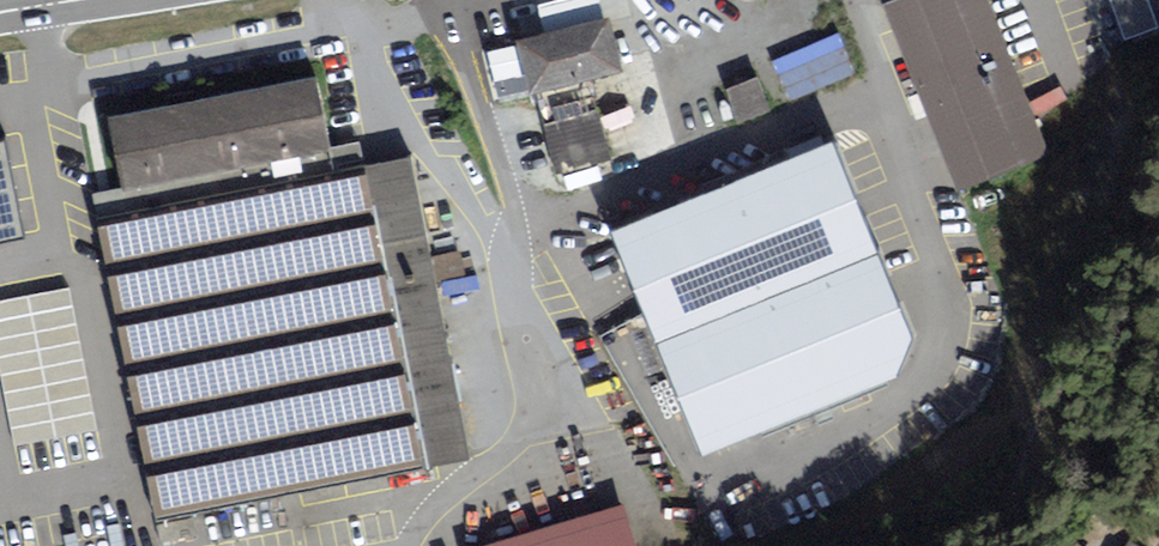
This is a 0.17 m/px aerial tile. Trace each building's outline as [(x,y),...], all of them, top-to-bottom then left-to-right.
[(603,19),(600,0),(536,0),(542,31),(603,19)] [(985,0),(902,0),(879,10),(954,191),(1048,153),(985,0)] [(542,31),(511,37),(522,91),(614,73),(603,19),(542,31)] [(841,30),(773,54),(788,95),(856,70),(841,30)] [(738,117),(770,107),(760,73),(728,82),(738,117)] [(92,216),(144,518),(466,463),(413,154),(332,168),(317,80),(99,117),(115,212),(92,216)] [(601,107),(548,119),(559,167),(612,155),(601,107)] [(0,133),(0,231),(22,227),(4,132),(0,133)] [(827,141),(613,227),(703,450),(892,374),(905,332),(827,141)] [(14,441),(97,426),(71,283),(0,295),(0,367),(14,441)] [(483,545),(634,545),(621,505),(483,545)]
